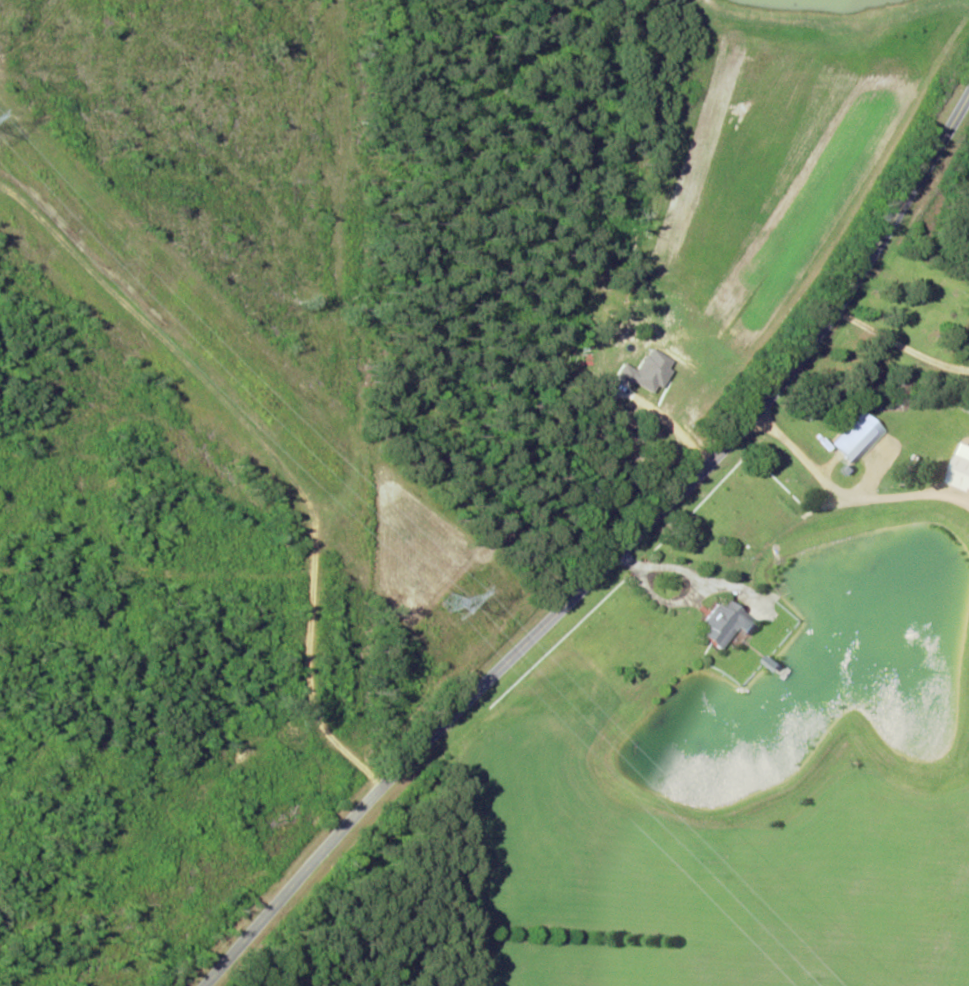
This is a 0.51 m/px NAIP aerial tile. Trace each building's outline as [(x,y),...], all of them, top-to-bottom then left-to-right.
[(639,370),(625,362),(618,375),(633,384),(634,381),(654,393),(659,384),(663,386),(677,361),(652,347),(639,370)] [(888,431),(864,409),(833,443),(856,465),(888,431)] [(965,443),(951,481),(968,488),(968,444),(965,443)] [(726,649),(739,628),(753,636),(763,621),(724,597),(701,634),(726,649)]
